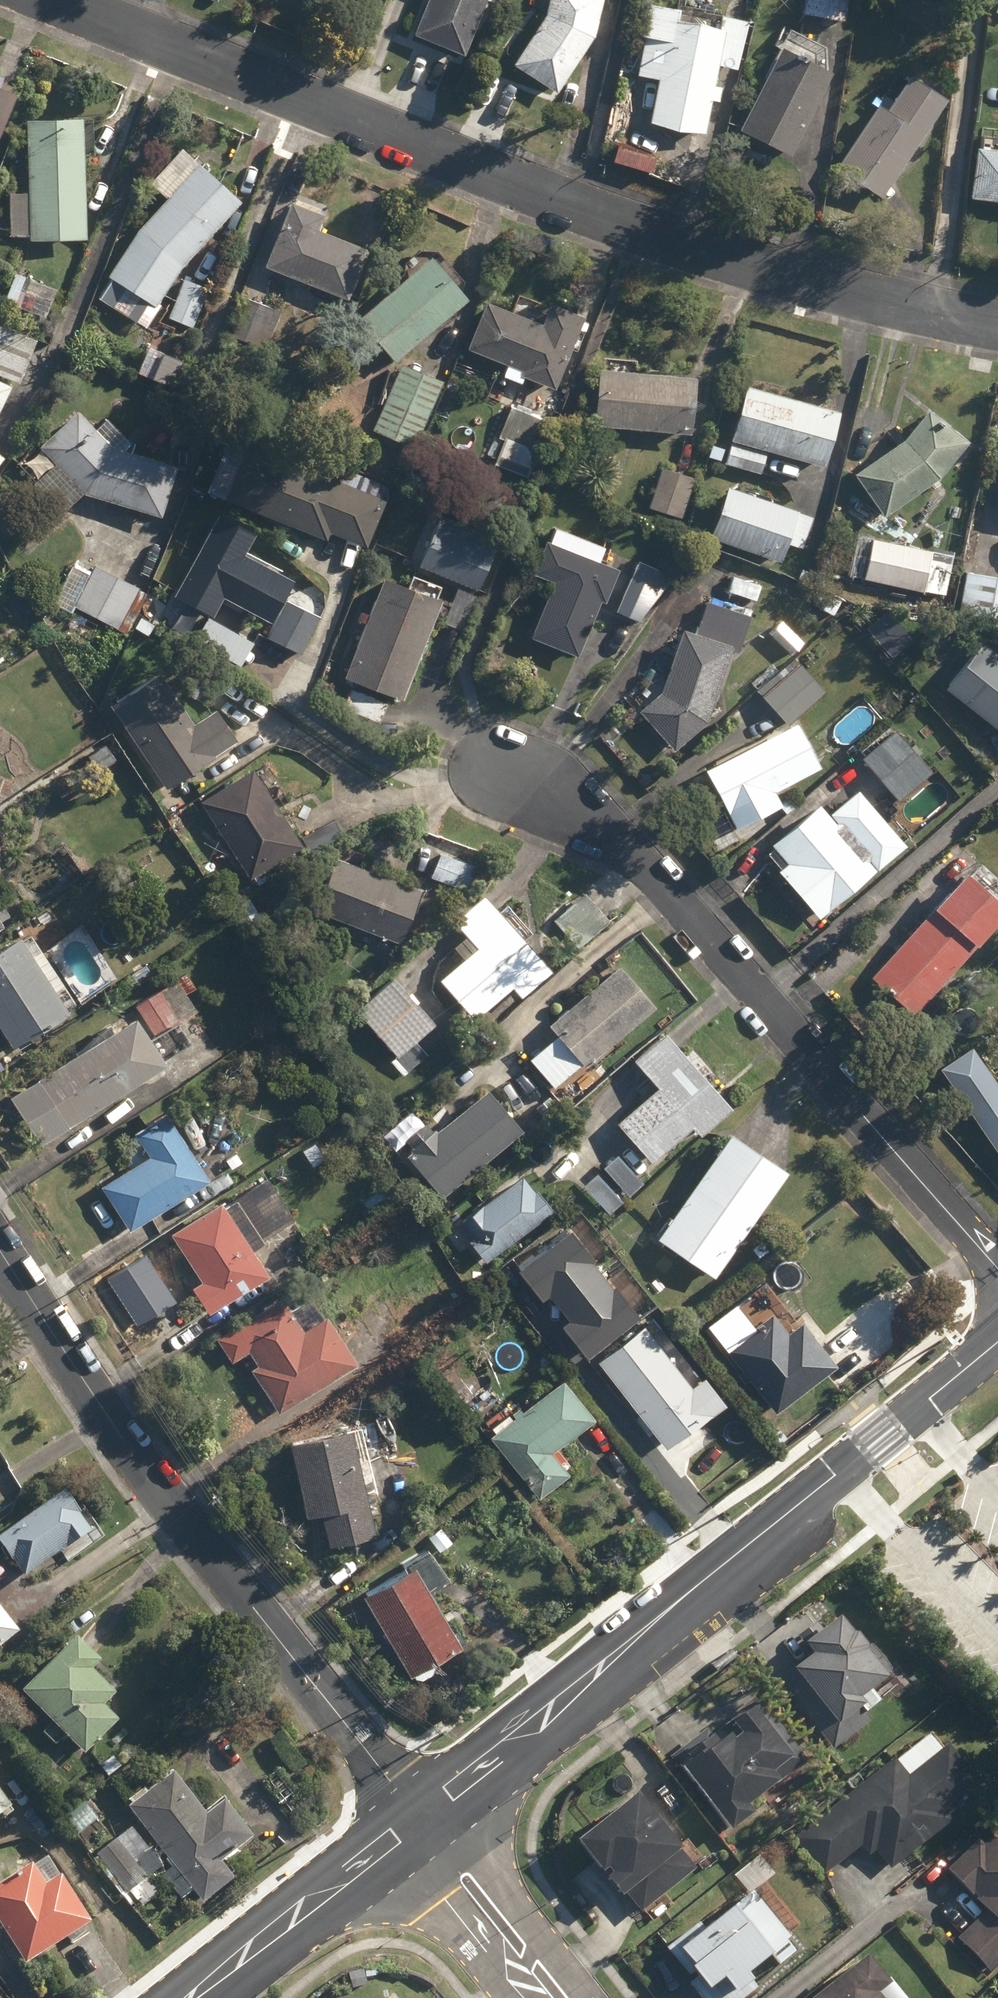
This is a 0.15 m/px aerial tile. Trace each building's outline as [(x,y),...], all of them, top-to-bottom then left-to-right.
[(466,58),(490,0),(431,0),(416,38),(466,58)] [(560,96),(596,41),(606,0),(539,0),(543,5),(551,6),(550,15),(516,68),(560,96)] [(842,23),(846,0),(808,0),(805,17),(842,23)] [(653,124),(707,136),(713,104),(721,106),(724,91),(716,89),(728,36),(679,26),(682,14),(649,7),(643,38),(648,40),(640,78),(662,83),(653,124)] [(742,132),(792,159),(835,77),(813,65),(821,49),(794,34),(742,132)] [(844,164),(890,194),(950,103),(914,78),(890,114),(880,107),(844,164)] [(1,134),(18,92),(0,85),(0,135),(1,134)] [(628,118),(650,142),(659,133),(638,109),(628,118)] [(32,236),(32,238),(88,237),(86,154),(95,154),(94,121),(85,121),(85,117),(28,118),(30,192),(10,193),(11,236),(32,236)] [(978,151),(972,201),(997,204),(997,153),(978,151)] [(103,294),(137,319),(150,302),(157,306),(184,265),(242,202),(200,162),(141,226),(109,277),(114,279),(103,294)] [(266,266),(350,298),(370,248),(319,228),(325,214),(292,200),(266,266)] [(360,318),(397,361),(471,298),(434,255),(360,318)] [(169,318),(193,328),(209,291),(184,281),(169,318)] [(233,335),(267,349),(281,311),(248,298),(233,335)] [(525,375),(557,388),(586,315),(554,301),(545,324),(489,301),(469,348),(526,371),(525,375)] [(19,382),(37,340),(0,323),(0,373),(19,382)] [(89,357),(94,361),(103,352),(98,347),(89,357)] [(374,429),(416,447),(445,381),(403,363),(374,429)] [(596,424),(692,433),(697,377),(601,368),(596,424)] [(12,385),(0,379),(0,411),(12,385)] [(733,440),(826,466),(841,410),(749,384),(733,440)] [(336,408),(340,421),(353,417),(349,403),(336,408)] [(500,438),(537,453),(549,421),(513,407),(500,438)] [(858,473),(887,515),(943,476),(972,440),(931,407),(905,441),(858,473)] [(85,491),(164,516),(179,466),(126,450),(130,443),(107,419),(97,429),(79,410),(40,446),(56,464),(34,484),(62,514),(85,491)] [(729,463),(762,474),(768,456),(736,444),(729,463)] [(332,532),(369,547),(388,500),(248,445),(226,500),(328,541),(332,532)] [(2,479),(18,479),(18,467),(2,467),(2,479)] [(650,508),(683,518),(695,478),(663,468),(650,508)] [(712,537),(782,561),(789,544),(803,549),(814,518),(800,513),(801,510),(730,485),(712,537)] [(226,595),(273,620),(295,579),(246,553),(258,532),(220,511),(176,594),(215,615),(226,595)] [(420,567),(479,590),(499,538),(441,515),(420,567)] [(867,579),(925,591),(933,551),(931,550),(931,547),(916,544),(915,547),(874,539),(867,579)] [(532,637),(579,657),(601,605),(640,621),(676,575),(612,548),(606,562),(557,542),(543,576),(555,581),(532,637)] [(57,598),(128,633),(148,592),(96,566),(91,577),(72,567),(57,598)] [(347,678),(404,699),(444,598),(438,596),(442,585),(420,577),(416,587),(410,585),(414,575),(393,567),(389,578),(386,576),(371,615),(362,611),(353,633),(363,636),(347,678)] [(799,578),(813,584),(817,575),(803,569),(799,578)] [(997,616),(997,576),(967,571),(961,610),(997,616)] [(729,591),(757,600),(762,586),(734,576),(729,591)] [(808,603),(835,615),(842,600),(815,588),(808,603)] [(444,622),(462,629),(476,596),(459,589),(444,622)] [(269,637),(302,654),(322,616),(288,598),(269,637)] [(641,712),(676,751),(710,721),(735,644),(742,647),(752,616),(709,602),(699,633),(684,628),(664,692),(641,712)] [(868,630),(894,658),(915,639),(889,610),(868,630)] [(771,635),(792,655),(803,643),(783,623),(771,635)] [(828,633),(831,636),(841,627),(838,623),(828,633)] [(984,641),(978,649),(965,639),(958,648),(936,631),(929,639),(923,635),(915,647),(931,660),(929,663),(953,682),(948,688),(997,728),(997,652),(984,641)] [(764,697),(789,725),(826,691),(802,664),(764,697)] [(754,685),(758,691),(779,672),(775,667),(754,685)] [(127,728),(168,788),(239,739),(217,708),(197,723),(161,671),(101,712),(117,735),(127,728)] [(709,770),(732,813),(822,765),(799,722),(748,749),(745,743),(714,759),(718,765),(709,770)] [(864,759),(900,801),(934,772),(898,729),(896,731),(890,725),(860,751),(865,758),(864,759)] [(90,755),(100,771),(116,760),(105,745),(90,755)] [(202,803),(252,880),(305,846),(254,769),(202,803)] [(782,871),(822,917),(908,843),(860,788),(830,814),(822,805),(776,844),(779,847),(770,854),(783,869),(782,871)] [(303,838),(313,856),(345,838),(335,820),(303,838)] [(433,878),(468,891),(477,866),(442,854),(433,878)] [(319,912),(402,944),(422,892),(339,860),(319,912)] [(915,1016),(997,923),(997,875),(987,865),(977,876),(970,870),(873,979),(915,1016)] [(555,920),(578,948),(610,921),(587,893),(555,920)] [(441,981),(476,1020),(513,987),(523,998),(555,970),(488,895),(455,923),(468,937),(456,947),(467,959),(441,981)] [(5,924),(3,920),(10,915),(0,899),(0,927),(5,924)] [(239,913),(246,926),(258,920),(251,906),(239,913)] [(15,1047),(71,1011),(22,936),(0,951),(0,1024),(15,1047)] [(623,964),(552,1023),(562,1035),(533,1060),(557,1087),(586,1063),(587,1065),(658,1006),(623,964)] [(13,1097),(43,1144),(169,1064),(165,1059),(192,1041),(180,1023),(199,1012),(187,994),(197,988),(188,973),(135,1006),(139,1013),(131,1018),(129,1014),(114,1023),(118,1030),(13,1097)] [(358,1011),(399,1057),(436,1023),(396,977),(358,1011)] [(619,1122),(654,1162),(695,1127),(703,1136),(735,1108),(669,1032),(636,1061),(659,1087),(619,1122)] [(997,1150),(997,1081),(997,1080),(965,1102),(997,1150)] [(490,1084),(491,1086),(446,1128),(434,1116),(414,1134),(421,1141),(408,1153),(447,1195),(526,1120),(491,1083),(490,1084)] [(104,1186),(132,1230),(213,1180),(169,1110),(136,1131),(138,1134),(129,1142),(131,1168),(104,1186)] [(362,1124),(371,1135),(383,1125),(374,1115),(362,1124)] [(661,1239),(716,1278),(791,1171),(735,1133),(661,1239)] [(315,1143),(303,1151),(314,1167),(325,1160),(315,1143)] [(226,1161),(233,1170),(243,1162),(237,1153),(226,1161)] [(603,1168),(629,1197),(644,1183),(618,1155),(603,1168)] [(585,1186),(610,1213),(624,1201),(598,1173),(585,1186)] [(460,1225),(489,1262),(517,1240),(521,1245),(541,1229),(537,1223),(554,1210),(526,1174),(460,1225)] [(194,1288),(211,1314),(271,1275),(254,1250),(298,1221),(270,1179),(226,1207),(222,1202),(173,1234),(204,1281),(194,1288)] [(644,1320),(572,1232),(521,1273),(544,1302),(550,1297),(570,1322),(562,1328),(590,1363),(644,1320)] [(248,1363),(280,1413),(360,1362),(329,1314),(324,1317),(310,1296),(291,1308),(284,1296),(218,1338),(233,1362),(250,1352),(254,1359),(248,1363)] [(751,1380),(777,1413),(838,1365),(804,1321),(790,1332),(775,1313),(728,1349),(744,1370),(740,1374),(747,1384),(751,1380)] [(599,1363),(668,1448),(725,1402),(705,1377),(694,1386),(645,1326),(599,1363)] [(492,1438),(541,1498),(571,1474),(554,1453),(597,1418),(565,1379),(524,1412),(520,1407),(513,1413),(517,1418),(492,1438)] [(322,1514),(330,1545),(377,1534),(374,1516),(383,1514),(363,1426),(291,1443),(308,1518),(322,1514)] [(25,1579),(92,1533),(65,1494),(0,1539),(0,1542),(25,1579)] [(431,1538),(443,1552),(453,1543),(442,1529),(431,1538)] [(414,1676),(426,1679),(433,1674),(436,1665),(464,1648),(431,1591),(450,1581),(432,1550),(406,1565),(410,1572),(367,1597),(413,1677),(414,1676)] [(21,1634),(0,1607),(0,1650),(21,1634)] [(815,1651),(781,1677),(833,1746),(874,1716),(863,1701),(868,1697),(863,1691),(891,1670),(846,1610),(823,1628),(819,1622),(802,1634),(815,1651)] [(23,1693),(85,1757),(120,1724),(105,1708),(117,1696),(93,1672),(102,1664),(78,1639),(23,1693)] [(708,1726),(672,1754),(730,1829),(758,1807),(753,1800),(809,1758),(761,1696),(713,1733),(708,1726)] [(877,1848),(892,1867),(955,1817),(951,1812),(966,1800),(962,1794),(981,1779),(951,1742),(911,1774),(897,1756),(798,1835),(827,1871),(863,1842),(872,1853),(877,1848)] [(194,1894),(204,1906),(235,1881),(223,1865),(255,1840),(224,1800),(205,1815),(174,1775),(147,1797),(144,1794),(132,1802),(135,1806),(129,1811),(174,1869),(163,1878),(182,1902),(194,1894)] [(686,1841),(641,1786),(582,1834),(607,1865),(612,1861),(618,1867),(612,1871),(641,1907),(696,1863),(682,1845),(686,1841)] [(12,1809),(0,1792),(0,1817),(12,1809)] [(66,1820),(79,1836),(99,1822),(86,1805),(66,1820)] [(99,1857),(142,1910),(162,1893),(151,1878),(163,1868),(132,1830),(99,1857)] [(992,1969),(997,1963),(997,1832),(986,1843),(981,1838),(950,1867),(990,1908),(961,1936),(992,1969)] [(28,1967),(94,1924),(51,1860),(36,1870),(33,1865),(0,1886),(0,1925),(28,1967)] [(706,1925),(702,1920),(671,1944),(692,1971),(697,1967),(702,1973),(693,1979),(708,1997),(741,1997),(759,1983),(753,1975),(757,1972),(752,1966),(793,1933),(755,1886),(706,1925)] [(810,1997),(890,1997),(881,1987),(895,1976),(872,1948),(810,1997)]
